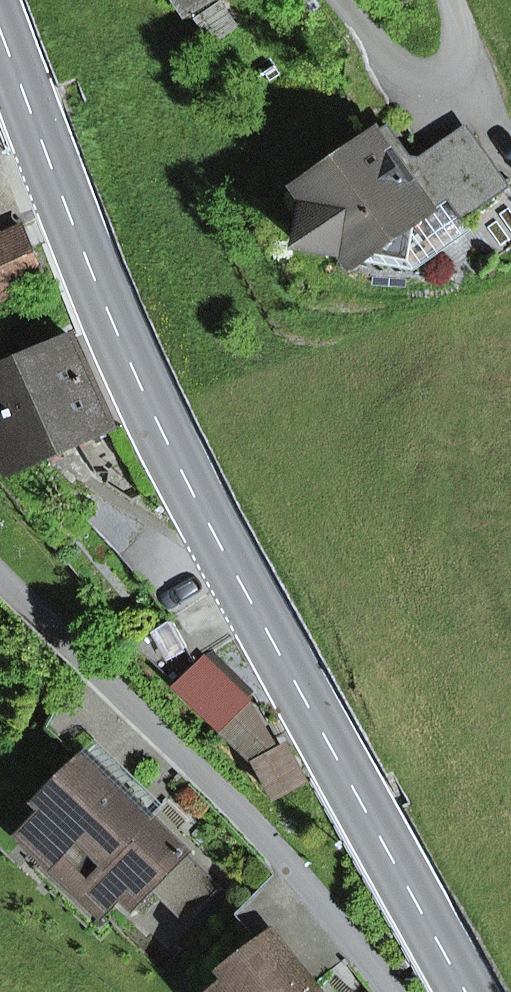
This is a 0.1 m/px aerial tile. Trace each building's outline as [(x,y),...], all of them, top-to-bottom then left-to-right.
[(207,0),(180,0),(187,12),(207,0)] [(376,132),(411,181),(474,137),(465,125),(414,161),(388,124),(376,132)] [(447,199),(463,218),(508,186),(474,137),(411,181),(376,132),(299,187),(307,199),(299,245),(345,253),(353,265),(360,261),(447,199)] [(472,230),(463,218),(447,199),(360,261),(415,270),(472,230)] [(44,275),(23,228),(0,239),(0,295),(44,275)] [(25,360),(64,448),(112,426),(73,339),(53,347),(45,329),(25,338),(33,356),(25,360)] [(13,470),(64,448),(25,360),(17,364),(9,346),(0,349),(0,441),(13,470)] [(211,651),(203,660),(243,700),(251,691),(211,651)] [(243,700),(203,660),(177,685),(221,728),(246,703),(243,700)] [(221,728),(257,762),(275,752),(246,703),(221,728)] [(257,762),(276,797),(303,783),(284,747),(275,752),(257,762)] [(211,898),(222,887),(152,819),(137,804),(85,754),(38,802),(46,809),(21,835),(53,865),(62,855),(92,883),(101,874),(123,895),(135,906),(159,882),(176,864),(211,898)] [(152,819),(162,808),(147,793),(137,804),(152,819)] [(104,914),(123,895),(101,874),(92,883),(62,855),(53,865),(104,914)] [(159,882),(194,915),(211,898),(176,864),(159,882)] [(313,985),(306,990),(268,944),(275,938),(264,925),(244,941),(251,949),(225,970),(232,979),(216,991),(319,991),(313,985)] [(306,990),(313,985),(275,938),(268,944),(306,990)]
